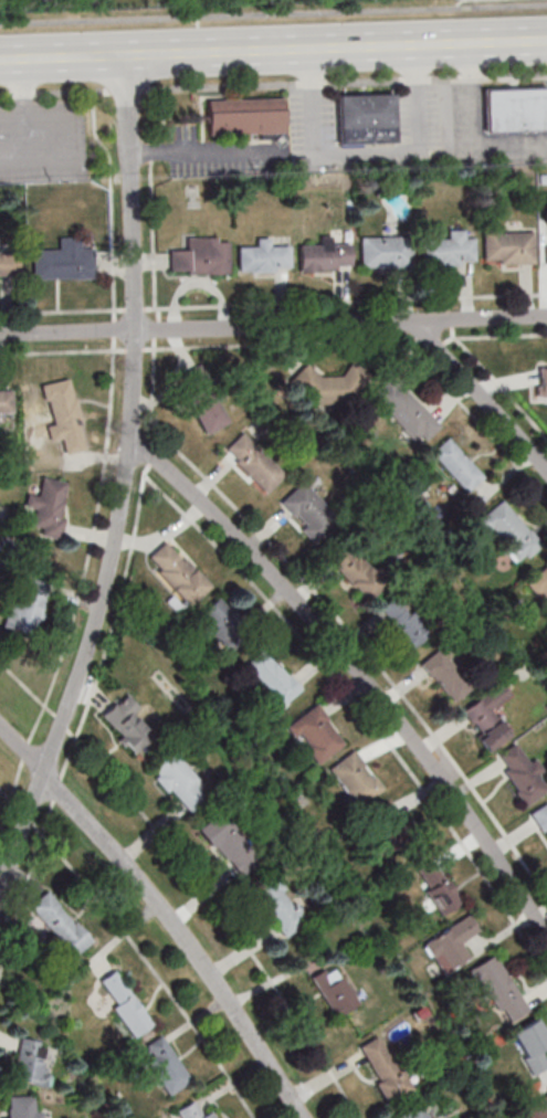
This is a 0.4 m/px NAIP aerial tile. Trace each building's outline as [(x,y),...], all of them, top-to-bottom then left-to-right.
[(545,87),(484,87),(484,131),(545,131),(545,87)] [(337,145),(394,144),(393,93),(336,94),(337,145)] [(206,99),(207,135),(284,134),(283,97),(206,99)] [(422,266),(475,265),(474,238),(464,238),(464,230),(447,230),(448,240),(422,240),(422,266)] [(533,263),(533,230),(482,230),(482,263),(533,263)] [(299,245),(300,271),(351,270),(350,244),(331,245),(331,236),(319,236),(319,245),(299,245)] [(360,268),(412,268),(412,236),(360,236),(360,268)] [(32,249),(32,280),(93,279),(93,247),(82,247),(81,237),(58,237),(58,249),(32,249)] [(186,237),(186,249),(169,249),(169,274),(229,274),(229,237),(186,237)] [(270,246),(270,238),(256,238),(256,247),(238,247),(238,271),(290,271),(290,246),(270,246)] [(16,281),(16,252),(0,252),(0,281),(16,281)] [(204,434),(227,423),(202,366),(179,376),(204,434)] [(536,397),(546,397),(546,367),(536,368),(536,397)] [(295,373),(296,404),(357,402),(356,372),(295,373)] [(394,377),(372,398),(418,447),(441,426),(394,377)] [(85,450),(72,379),(45,384),(59,455),(85,450)] [(11,391),(0,391),(0,419),(11,419),(11,391)] [(265,492),(284,474),(242,432),(224,451),(265,492)] [(430,454),(467,491),(483,475),(447,437),(430,454)] [(68,482),(42,477),(39,494),(27,492),(25,506),(35,508),(32,526),(41,527),(40,535),(58,539),(68,482)] [(279,503),(315,541),(338,519),(302,481),(279,503)] [(478,519),(517,566),(542,546),(503,498),(478,519)] [(145,558),(188,606),(210,586),(167,538),(145,558)] [(327,560),(370,600),(387,582),(344,541),(327,560)] [(546,605),(546,565),(527,582),(546,605)] [(3,628),(35,636),(49,580),(17,572),(3,628)] [(379,607),(406,650),(426,637),(400,594),(379,607)] [(230,649),(251,628),(218,597),(198,617),(230,649)] [(246,665),(284,705),(302,688),(264,648),(246,665)] [(420,665),(456,702),(473,684),(437,648),(420,665)] [(487,750),(510,735),(492,709),(512,696),(503,682),(461,711),(487,750)] [(134,753),(152,734),(133,716),(141,708),(125,692),(100,718),(134,753)] [(316,765),(345,744),(317,704),(288,724),(316,765)] [(524,805),(546,792),(546,782),(534,760),(529,763),(518,743),(496,756),(524,805)] [(148,767),(189,815),(212,795),(170,747),(148,767)] [(360,807),(384,787),(353,749),(329,769),(360,807)] [(546,838),(546,802),(530,813),(546,838)] [(410,836),(394,803),(365,817),(381,850),(410,836)] [(241,878),(262,859),(219,811),(198,829),(241,878)] [(461,903),(436,859),(416,870),(441,914),(461,903)] [(283,938),(305,924),(272,872),(250,886),(283,938)] [(30,904),(71,958),(91,942),(50,889),(30,904)] [(471,957),(463,944),(481,933),(469,914),(422,944),(442,975),(471,957)] [(472,967),(504,1025),(529,1011),(497,953),(472,967)] [(359,1005),(339,963),(313,975),(333,1017),(359,1005)] [(152,1025),(116,969),(97,981),(134,1037),(152,1025)] [(546,1068),(546,1055),(545,1051),(546,1050),(546,1036),(538,1018),(510,1032),(532,1076),(546,1068)] [(193,1080),(162,1034),(146,1044),(153,1055),(146,1060),(169,1096),(193,1080)] [(389,1103),(412,1091),(382,1034),(359,1046),(389,1103)] [(43,1085),(51,1044),(22,1038),(14,1080),(43,1085)] [(529,1117),(546,1117),(546,1094),(523,1107),(529,1117)] [(44,1108),(34,1108),(34,1095),(8,1095),(8,1117),(44,1117),(44,1108)] [(202,1110),(196,1099),(179,1109),(184,1117),(217,1117),(210,1105),(202,1110)] [(424,1100),(399,1114),(401,1117),(434,1117),(424,1100)]
